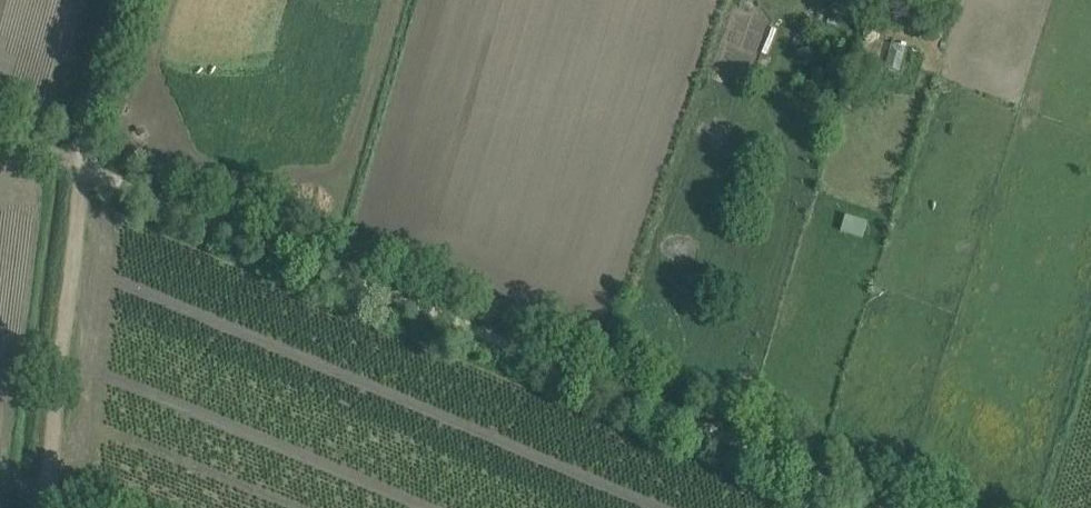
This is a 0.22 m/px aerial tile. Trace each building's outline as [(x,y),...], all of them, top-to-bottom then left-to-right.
[(867,223),(846,216),(841,231),(862,238),(867,223)]
